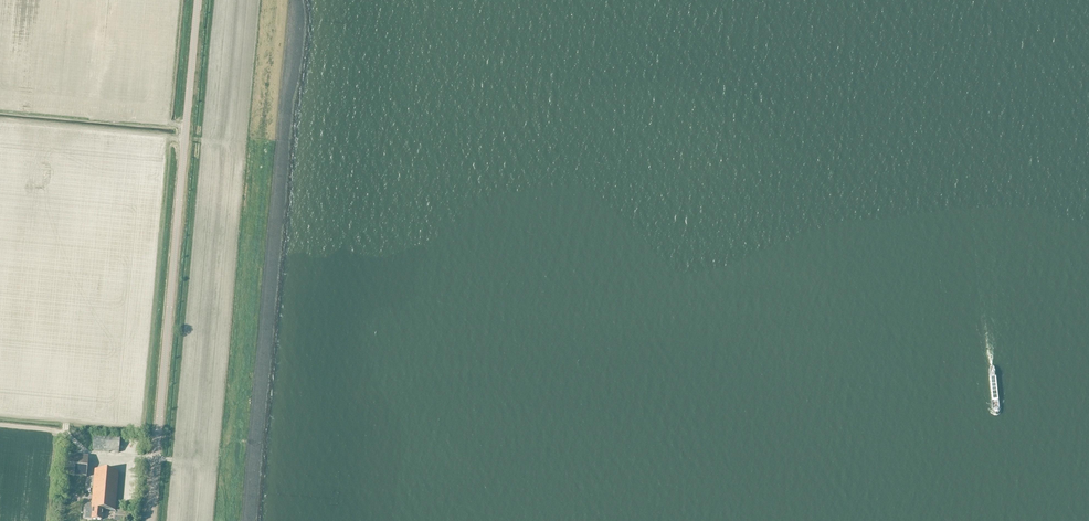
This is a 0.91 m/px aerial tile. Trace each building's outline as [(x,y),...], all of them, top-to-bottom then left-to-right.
[(120,439),(93,436),(92,450),(119,453),(120,439)] [(61,475),(86,478),(88,457),(63,455),(61,475)] [(91,504),(91,510),(92,510),(91,518),(91,519),(102,520),(102,510),(115,511),(118,472),(94,470),(91,504)]
